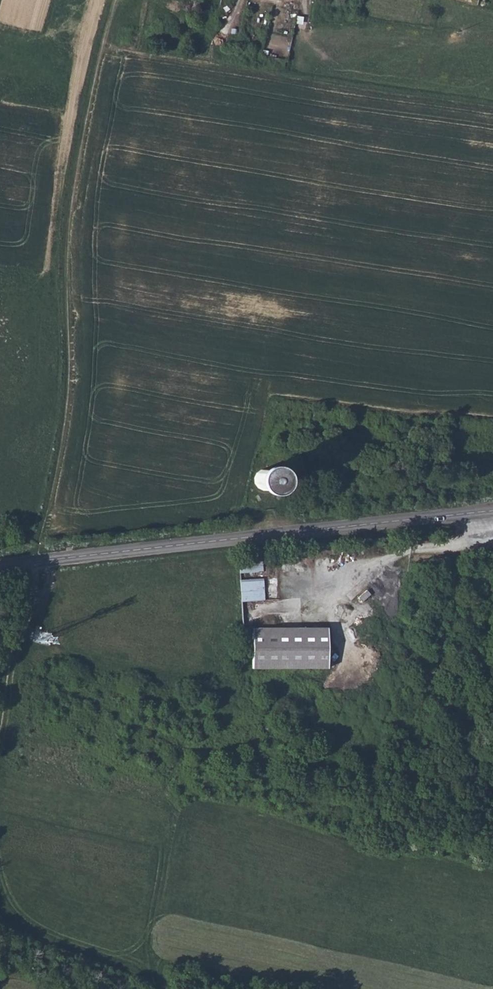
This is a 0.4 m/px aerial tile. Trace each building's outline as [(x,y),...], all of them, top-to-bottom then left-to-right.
[(273,485),(274,479),(271,471),(264,467),(255,469),(252,472),(250,478),(252,487),(259,491),(265,491),(269,489),(273,485)] [(252,570),(228,565),(220,605),(244,610),(252,570)] [(225,633),(228,675),(303,668),(300,628),(298,628),(225,633)]
